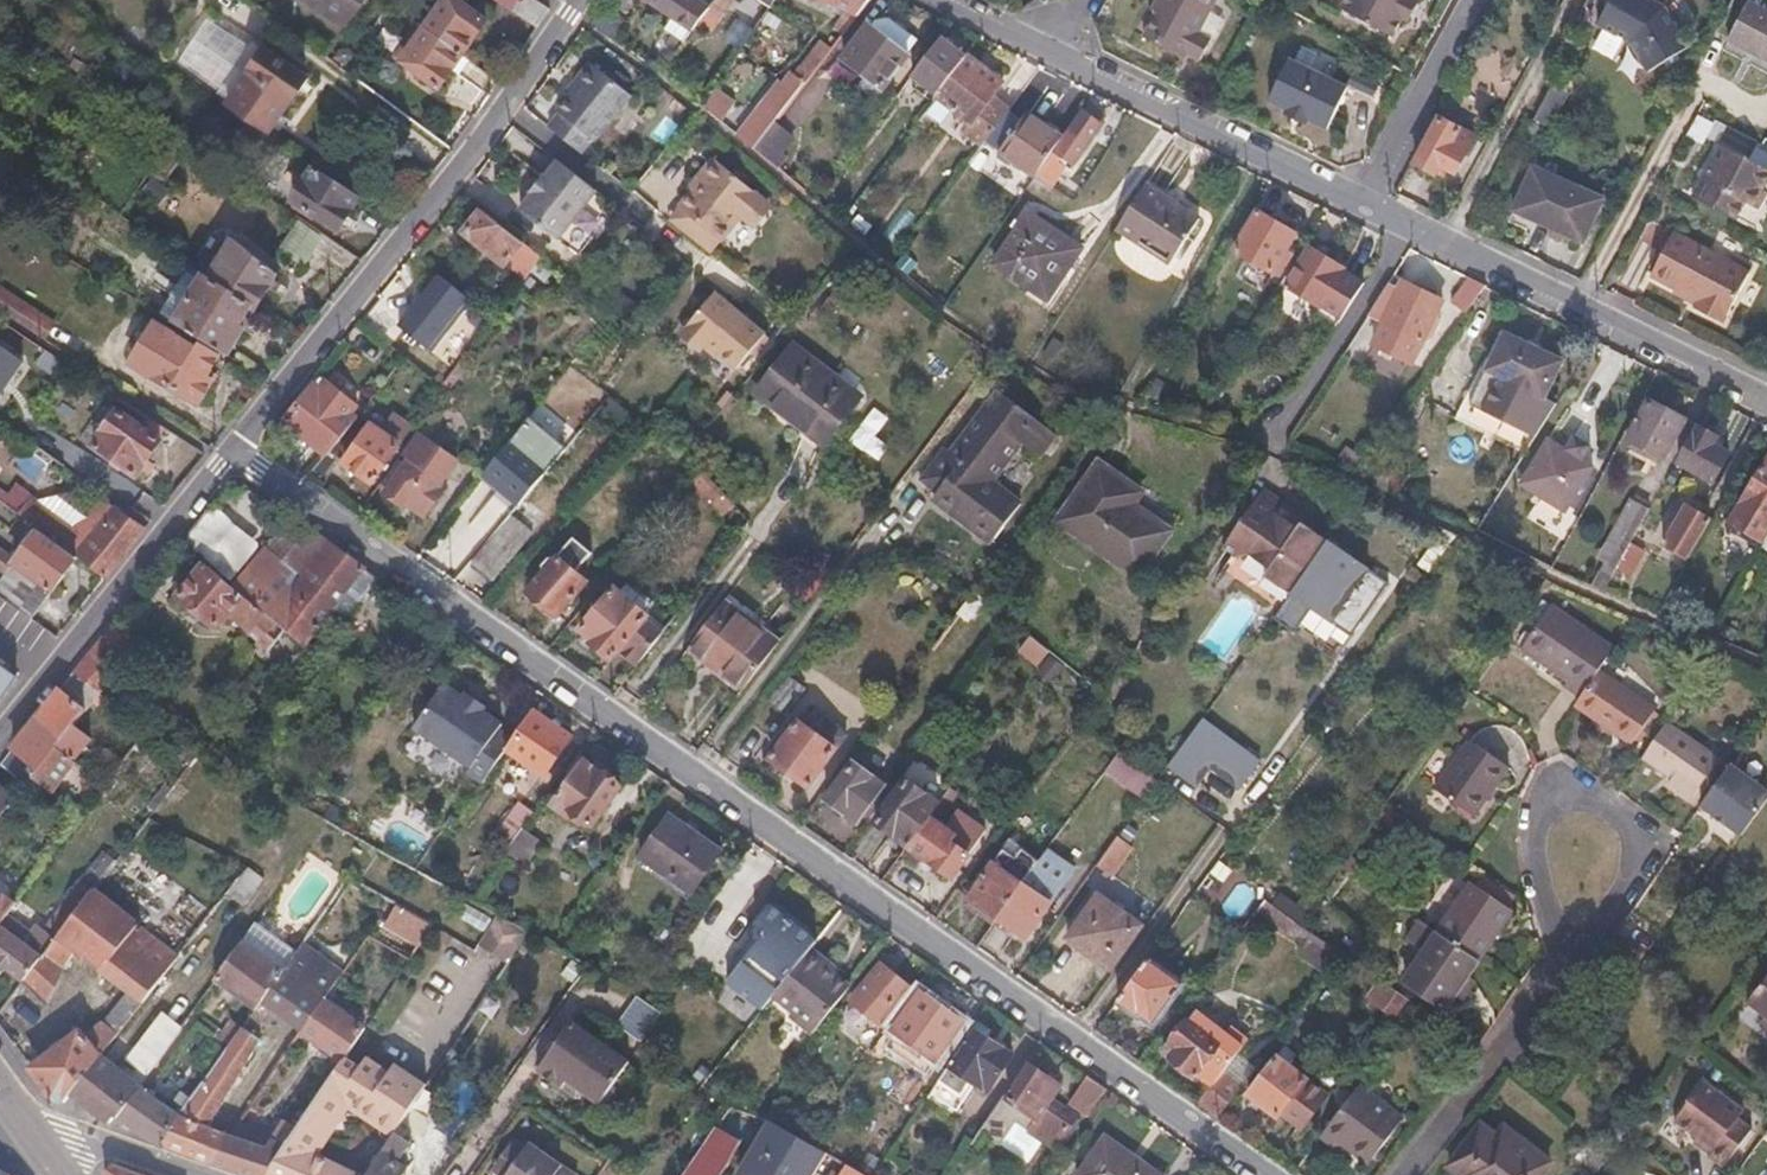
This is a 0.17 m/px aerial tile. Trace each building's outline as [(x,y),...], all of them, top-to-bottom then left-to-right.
[(347,24),(362,0),(309,0),(347,24)] [(462,55),(485,22),(464,7),(463,10),(449,0),(446,0),(426,30),(462,55)] [(710,7),(698,0),(643,0),(642,1),(692,32),(697,24),(710,7)] [(697,24),(708,33),(733,0),(715,0),(710,7),(697,24)] [(857,18),(872,0),(819,0),(857,18)] [(1149,14),(1134,42),(1173,63),(1177,55),(1190,62),(1202,40),(1189,33),(1206,0),(1157,0),(1149,14)] [(1149,14),(1157,0),(1148,0),(1143,10),(1149,14)] [(1412,2),(1413,0),(1346,0),(1339,13),(1391,41),(1401,23),(1412,2)] [(1651,0),(1612,0),(1599,26),(1631,43),(1650,72),(1690,44),(1664,7),(1651,0)] [(1727,40),(1766,61),(1766,12),(1747,1),(1727,40)] [(1412,2),(1401,23),(1406,25),(1417,5),(1412,2)] [(529,15),(540,22),(548,10),(537,3),(529,15)] [(618,41),(627,26),(598,8),(589,21),(618,41)] [(440,88),(462,55),(426,30),(416,23),(394,56),(440,88)] [(865,77),(880,89),(906,56),(903,55),(915,40),(895,24),(879,25),(874,31),(871,29),(845,61),(865,77)] [(161,50),(173,57),(180,44),(168,37),(161,50)] [(785,86),(795,95),(831,51),(820,41),(785,86)] [(915,79),(938,96),(966,59),(941,41),(913,77),(915,79)] [(228,97),(271,126),(306,75),(264,45),(228,97)] [(1271,97),(1289,107),(1287,111),(1309,122),(1311,118),(1330,128),(1351,87),(1292,56),(1271,97)] [(984,145),(1008,112),(989,98),(1000,84),(967,59),(966,59),(938,96),(936,98),(969,123),(963,131),(982,147),(984,145)] [(588,65),(578,79),(581,81),(568,98),(556,115),(558,117),(548,131),(578,153),(589,139),(592,141),(627,94),(588,65)] [(89,69),(85,75),(97,82),(101,76),(89,69)] [(873,99),(880,89),(865,77),(858,87),(873,99)] [(1570,87),(1550,78),(1531,116),(1540,120),(1551,126),(1570,87)] [(565,96),(568,98),(581,81),(578,79),(565,96)] [(936,98),(938,96),(915,79),(910,86),(932,103),(936,98)] [(737,135),(753,148),(773,123),(795,95),(785,86),(779,81),(737,135)] [(705,108),(727,127),(734,118),(719,108),(724,101),(715,95),(705,108)] [(1037,177),(1054,187),(1067,170),(1058,163),(1063,157),(1072,164),(1108,116),(1091,105),(1058,151),(1056,150),(1037,177)] [(1531,116),(1522,111),(1511,131),(1530,140),(1540,120),(1531,116)] [(1023,125),(1008,112),(984,145),(1035,179),(1037,177),(1056,150),(1060,143),(1028,119),(1023,125)] [(1473,139),(1440,121),(1416,164),(1435,175),(1440,166),(1454,173),(1473,139)] [(792,139),(773,123),(753,148),(778,168),(788,157),(782,151),(792,139)] [(155,171),(167,179),(191,142),(180,136),(155,171)] [(1753,205),(1766,177),(1766,169),(1720,145),(1693,196),(1735,219),(1745,201),(1753,205)] [(710,157),(696,175),(700,178),(689,193),(676,208),(721,242),(741,217),(748,223),(766,200),(710,157)] [(597,193),(558,164),(545,183),(542,180),(530,196),(533,198),(521,215),(560,243),(597,193)] [(1513,211),(1532,220),(1552,176),(1533,167),(1513,211)] [(339,230),(361,196),(315,168),(294,201),(339,230)] [(685,189),(689,193),(700,178),(696,175),(685,189)] [(1552,176),(1532,220),(1583,244),(1603,200),(1552,176)] [(1174,213),(1177,208),(1178,207),(1148,186),(1144,192),(1174,213)] [(1200,224),(1177,208),(1174,213),(1144,192),(1116,233),(1169,270),(1200,224)] [(766,200),(748,223),(753,227),(771,204),(766,200)] [(711,256),(721,242),(676,208),(666,221),(701,249),(711,256)] [(509,267),(527,245),(484,210),(466,233),(509,267)] [(1256,214),(1236,250),(1279,275),(1291,255),(1285,252),(1295,236),(1256,214)] [(1028,217),(996,265),(1047,297),(1078,250),(1028,217)] [(1676,232),(1653,278),(1691,298),(1694,293),(1704,298),(1697,311),(1727,326),(1755,272),(1676,232)] [(251,304),(257,308),(279,274),(234,239),(209,277),(251,304)] [(509,267),(524,280),(542,257),(527,245),(509,267)] [(1311,321),(1313,322),(1344,273),(1342,272),(1343,269),(1308,250),(1282,293),(1315,314),(1311,321)] [(204,340),(228,356),(245,328),(239,324),(251,304),(209,277),(190,264),(161,314),(179,325),(204,340)] [(1313,322),(1331,333),(1362,285),(1344,273),(1313,322)] [(1449,302),(1466,313),(1485,286),(1466,277),(1449,302)] [(1389,283),(1368,316),(1383,324),(1373,344),(1411,364),(1442,302),(1403,281),(1400,288),(1389,283)] [(841,286),(826,306),(835,313),(850,293),(841,286)] [(43,339),(53,324),(0,290),(0,310),(43,339)] [(360,323),(374,333),(379,326),(373,321),(377,316),(408,340),(425,318),(388,290),(360,323)] [(712,339),(719,345),(744,316),(716,292),(685,326),(707,346),(712,339)] [(767,335),(744,316),(719,345),(722,348),(742,364),(767,335)] [(1045,337),(1056,344),(1066,330),(1055,323),(1045,337)] [(154,325),(131,363),(198,404),(214,379),(206,374),(218,354),(201,344),(197,350),(172,335),(154,325)] [(201,344),(204,340),(179,325),(172,335),(197,350),(201,344)] [(1525,455),(1557,405),(1545,398),(1561,363),(1505,335),(1487,372),(1481,369),(1455,421),(1525,455)] [(1052,350),(1056,344),(1045,337),(1041,342),(1052,350)] [(707,346),(714,351),(719,345),(712,339),(707,346)] [(0,345),(0,394),(23,362),(0,345)] [(837,377),(794,345),(757,393),(800,426),(798,428),(821,446),(858,397),(835,380),(837,377)] [(1161,366),(1148,387),(1157,392),(1169,371),(1161,366)] [(443,387),(451,393),(461,379),(454,374),(443,387)] [(285,422),(326,455),(359,416),(354,412),(360,405),(325,378),(319,385),(316,382),(285,422)] [(931,501),(986,542),(1020,498),(993,476),(1019,441),(1038,456),(1056,433),(999,391),(951,454),(946,450),(922,482),(937,494),(931,501)] [(616,425),(628,411),(609,396),(597,410),(616,425)] [(1632,442),(1660,457),(1663,458),(1682,419),(1649,401),(1628,439),(1632,442)] [(118,409),(94,443),(137,473),(161,439),(118,409)] [(32,444),(61,465),(80,437),(51,417),(32,444)] [(473,451),(490,465),(512,439),(494,425),(473,451)] [(345,462),(371,481),(397,444),(371,426),(345,462)] [(1697,426),(1676,462),(1711,481),(1728,452),(1713,444),(1717,437),(1697,426)] [(409,460),(443,484),(458,463),(420,435),(404,456),(409,460)] [(548,469),(512,439),(490,465),(483,474),(519,504),(548,469)] [(670,441),(663,448),(677,460),(683,453),(670,441)] [(1523,484),(1563,509),(1590,467),(1549,442),(1523,484)] [(1655,467),(1660,457),(1632,442),(1627,452),(1655,467)] [(443,484),(409,460),(385,494),(405,508),(408,505),(423,515),(444,485),(443,484)] [(1726,528),(1760,549),(1766,537),(1766,463),(1726,528)] [(1100,464),(1061,520),(1138,574),(1167,529),(1132,505),(1140,492),(1100,464)] [(725,515),(736,506),(701,466),(690,479),(725,515)] [(1330,539),(1331,536),(1305,518),(1301,523),(1291,515),(1293,512),(1291,502),(1267,485),(1226,544),(1241,554),(1252,551),(1274,565),(1268,574),(1294,590),(1330,539)] [(10,507),(23,517),(34,502),(20,492),(10,507)] [(1616,569),(1634,539),(1650,510),(1631,499),(1598,559),(1616,569)] [(39,529),(50,537),(55,529),(54,528),(61,518),(47,508),(45,510),(34,502),(23,517),(39,529)] [(1301,523),(1305,518),(1308,514),(1291,502),(1293,512),(1291,515),(1301,523)] [(115,507),(75,555),(78,557),(104,577),(143,530),(115,507)] [(1666,545),(1689,558),(1711,521),(1688,507),(1666,545)] [(210,561),(205,567),(265,615),(277,625),(306,648),(333,613),(345,622),(377,579),(312,533),(284,565),(283,564),(267,572),(256,563),(267,550),(223,512),(216,516),(208,510),(188,537),(194,540),(194,548),(210,561)] [(511,515),(471,562),(494,582),(534,533),(511,515)] [(78,557),(75,555),(50,537),(39,529),(15,561),(53,589),(78,557)] [(573,539),(530,593),(558,615),(587,578),(577,570),(591,553),(573,539)] [(1330,539),(1294,590),(1276,616),(1298,631),(1314,608),(1355,634),(1392,582),(1330,539)] [(1634,539),(1616,569),(1630,577),(1647,546),(1634,539)] [(267,572),(283,564),(267,550),(256,563),(267,572)] [(53,589),(15,561),(0,581),(0,597),(31,618),(53,589)] [(252,631),(265,615),(205,567),(180,596),(220,629),(231,614),(252,631)] [(928,571),(922,580),(936,590),(942,581),(928,571)] [(635,669),(651,648),(632,632),(647,616),(642,612),(653,600),(629,580),(619,591),(616,588),(584,625),(594,634),(589,640),(611,658),(616,652),(635,669)] [(688,647),(745,691),(782,641),(726,598),(688,647)] [(970,598),(958,614),(969,622),(981,606),(970,598)] [(1582,696),(1602,666),(1614,646),(1550,606),(1522,648),(1571,680),(1567,686),(1582,696)] [(265,641),(266,640),(277,625),(265,615),(252,631),(265,641)] [(266,640),(295,663),(306,648),(277,625),(266,640)] [(74,677),(102,698),(142,646),(115,626),(74,677)] [(1048,648),(1031,636),(1019,651),(1036,663),(1048,648)] [(1195,664),(1182,655),(1171,671),(1185,679),(1195,664)] [(16,674),(0,663),(0,698),(16,674)] [(1659,703),(1602,666),(1582,696),(1575,708),(1632,745),(1659,703)] [(769,700),(786,714),(806,687),(790,675),(769,700)] [(104,699),(102,698),(74,677),(38,722),(63,741),(57,748),(76,762),(92,742),(74,728),(95,702),(112,715),(119,708),(104,699)] [(484,787),(507,753),(514,742),(501,732),(504,727),(484,713),(486,709),(468,696),(465,700),(447,688),(417,733),(474,771),(470,777),(484,787)] [(514,742),(507,753),(546,778),(572,738),(534,713),(514,742)] [(1263,760),(1204,719),(1170,767),(1200,788),(1214,768),(1242,789),(1263,760)] [(34,778),(52,792),(72,765),(55,753),(57,748),(63,741),(38,722),(15,751),(40,771),(34,778)] [(799,722),(772,759),(808,784),(834,747),(799,722)] [(1716,759),(1676,733),(1656,763),(1675,776),(1670,783),(1691,797),(1716,759)] [(1471,739),(1439,789),(1478,814),(1510,763),(1471,739)] [(1143,797),(1157,779),(1119,751),(1106,770),(1143,797)] [(570,776),(574,779),(553,807),(571,820),(575,815),(593,829),(621,789),(581,760),(570,776)] [(854,762),(827,799),(857,822),(884,785),(854,762)] [(1744,835),(1766,802),(1766,790),(1732,766),(1703,808),(1744,835)] [(876,822),(907,845),(929,815),(938,802),(906,779),(876,822)] [(950,786),(938,802),(947,809),(958,794),(959,793),(950,786)] [(16,802),(0,789),(0,822),(16,802)] [(512,846),(521,833),(534,815),(522,805),(499,836),(512,846)] [(929,815),(907,845),(952,876),(968,854),(949,841),(955,834),(929,815)] [(670,817),(641,859),(693,896),(722,854),(670,817)] [(507,853),(527,866),(540,846),(521,833),(512,846),(507,853)] [(1135,849),(1120,837),(1098,867),(1114,878),(1135,849)] [(969,897),(998,917),(1040,860),(1024,848),(1017,858),(1004,849),(969,897)] [(1040,860),(998,917),(1026,937),(1075,867),(1049,848),(1040,860)] [(25,982),(93,893),(116,864),(105,854),(38,938),(29,950),(0,927),(0,963),(25,982)] [(248,867),(227,895),(243,908),(264,880),(248,867)] [(1439,931),(1480,959),(1512,911),(1471,883),(1439,931)] [(1273,886),(1256,911),(1290,934),(1300,921),(1308,909),(1273,886)] [(8,915),(16,905),(0,892),(0,925),(8,915)] [(180,956),(93,893),(25,982),(22,985),(48,1011),(51,1008),(74,952),(130,993),(106,1024),(88,1034),(85,1030),(32,1069),(55,1100),(66,1104),(74,1094),(101,1058),(116,1039),(180,956)] [(1098,896),(1069,937),(1111,967),(1141,926),(1098,896)] [(721,978),(765,1013),(819,945),(762,900),(744,923),(757,933),(721,978)] [(429,925),(397,906),(383,930),(415,948),(429,925)] [(0,925),(0,927),(29,950),(38,938),(8,915),(0,925)] [(498,916),(477,951),(502,965),(522,929),(498,916)] [(1290,934),(1304,943),(1314,931),(1303,924),(1300,921),(1290,934)] [(1346,953),(1314,931),(1304,943),(1297,953),(1328,976),(1346,953)] [(1480,959),(1439,931),(1404,981),(1446,1009),(1480,959)] [(255,1011),(262,1002),(284,971),(244,942),(215,982),(255,1011)] [(304,1032),(325,1003),(344,975),(302,944),(284,971),(262,1002),(304,1032)] [(789,1021),(811,1038),(851,990),(809,958),(774,1002),(792,1016),(789,1021)] [(1147,961),(1120,997),(1141,1012),(1142,1010),(1152,1017),(1177,983),(1147,961)] [(881,967),(854,1001),(885,1026),(912,992),(881,967)] [(1749,997),(1766,1010),(1766,1011),(1766,972),(1749,997)] [(1402,1020),(1414,1001),(1380,977),(1372,990),(1367,995),(1402,1020)] [(964,1025),(921,995),(895,1032),(939,1061),(964,1025)] [(365,1030),(325,1003),(304,1032),(333,1052),(345,1060),(347,1057),(365,1030)] [(1219,1115),(1243,1084),(1225,1070),(1250,1037),(1233,1024),(1226,1033),(1198,1012),(1191,1020),(1189,1018),(1166,1048),(1173,1054),(1171,1058),(1193,1075),(1196,1072),(1213,1085),(1200,1102),(1219,1115)] [(117,1117),(139,1087),(181,1028),(163,1014),(129,1059),(141,1068),(132,1081),(101,1058),(74,1094),(111,1123),(117,1117)] [(541,1068),(582,1098),(588,1097),(591,1094),(602,1101),(633,1058),(578,1018),(541,1068)] [(220,1040),(230,1047),(242,1030),(231,1023),(220,1040)] [(979,1025),(950,1068),(989,1094),(1014,1057),(992,1042),(991,1034),(979,1025)] [(260,1042),(242,1030),(230,1047),(225,1053),(203,1086),(162,1144),(212,1165),(231,1137),(210,1128),(260,1042)] [(225,1053),(230,1047),(220,1040),(215,1047),(225,1053)] [(1277,1058),(1293,1071),(1300,1061),(1284,1049),(1277,1058)] [(324,1092),(328,1086),(345,1060),(333,1052),(311,1083),(324,1092)] [(361,1066),(347,1057),(328,1086),(342,1094),(334,1108),(337,1110),(329,1123),(335,1126),(347,1110),(362,1120),(379,1132),(393,1140),(431,1082),(406,1067),(395,1061),(389,1068),(368,1056),(361,1066)] [(1293,1071),(1277,1058),(1251,1094),(1279,1115),(1281,1111),(1300,1125),(1323,1094),(1293,1071)] [(396,1135),(411,1145),(450,1084),(447,1082),(453,1071),(443,1064),(431,1082),(396,1135)] [(1005,1098),(979,1135),(1001,1149),(1016,1125),(1057,1153),(1078,1122),(1051,1104),(1061,1088),(1032,1069),(1010,1101),(1005,1098)] [(160,1146),(162,1144),(203,1086),(193,1078),(169,1107),(147,1092),(139,1087),(117,1117),(160,1146)] [(1106,1091),(1088,1080),(1072,1104),(1089,1115),(1106,1091)] [(1713,1152),(1710,1157),(1724,1168),(1752,1130),(1737,1120),(1744,1110),(1703,1081),(1673,1122),(1697,1140),(1713,1152)] [(1363,1144),(1376,1154),(1404,1117),(1360,1084),(1321,1136),(1334,1145),(1345,1144),(1357,1153),(1363,1144)] [(289,1142),(318,1156),(335,1126),(329,1123),(337,1110),(334,1108),(342,1094),(328,1086),(324,1092),(298,1130),(289,1142)] [(688,1174),(723,1174),(730,1165),(745,1174),(815,1174),(826,1158),(799,1142),(780,1130),(748,1117),(732,1111),(688,1174)] [(243,1174),(267,1174),(289,1142),(298,1130),(286,1122),(269,1143),(261,1140),(263,1135),(249,1130),(223,1169),(243,1174)] [(1624,1136),(1633,1144),(1644,1131),(1634,1123),(1624,1136)] [(1548,1161),(1506,1127),(1498,1137),(1484,1125),(1452,1165),(1464,1174),(1536,1174),(1548,1161)] [(212,1165),(223,1169),(249,1130),(239,1126),(231,1137),(212,1165)] [(359,1174),(371,1174),(393,1140),(379,1132),(355,1173),(359,1174)] [(393,1140),(371,1174),(404,1174),(407,1172),(397,1166),(411,1145),(396,1135),(393,1140)] [(1619,1143),(1611,1153),(1621,1160),(1633,1144),(1624,1136),(1619,1143)] [(1694,1145),(1710,1157),(1713,1152),(1697,1140),(1694,1145)] [(1107,1141),(1083,1174),(1155,1174),(1107,1141)] [(355,1173),(335,1164),(318,1156),(289,1142),(267,1174),(359,1174),(355,1173)] [(530,1145),(526,1150),(515,1143),(499,1166),(511,1173),(509,1174),(573,1174),(530,1145)] [(1363,1144),(1357,1153),(1370,1162),(1376,1154),(1363,1144)] [(497,1174),(509,1174),(511,1173),(499,1166),(494,1173),(497,1174)] [(114,1167),(106,1174),(137,1174),(114,1167)]
